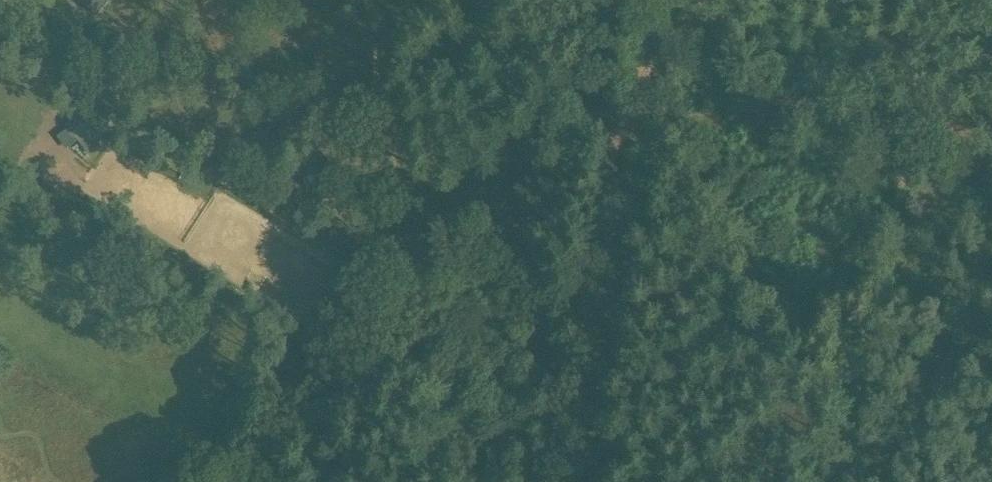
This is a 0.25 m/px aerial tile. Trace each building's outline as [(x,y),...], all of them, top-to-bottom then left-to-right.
[(113,0),(80,0),(79,1),(98,17),(113,0)] [(100,146),(77,115),(65,123),(68,127),(58,135),(68,149),(78,141),(88,155),(100,146)]
